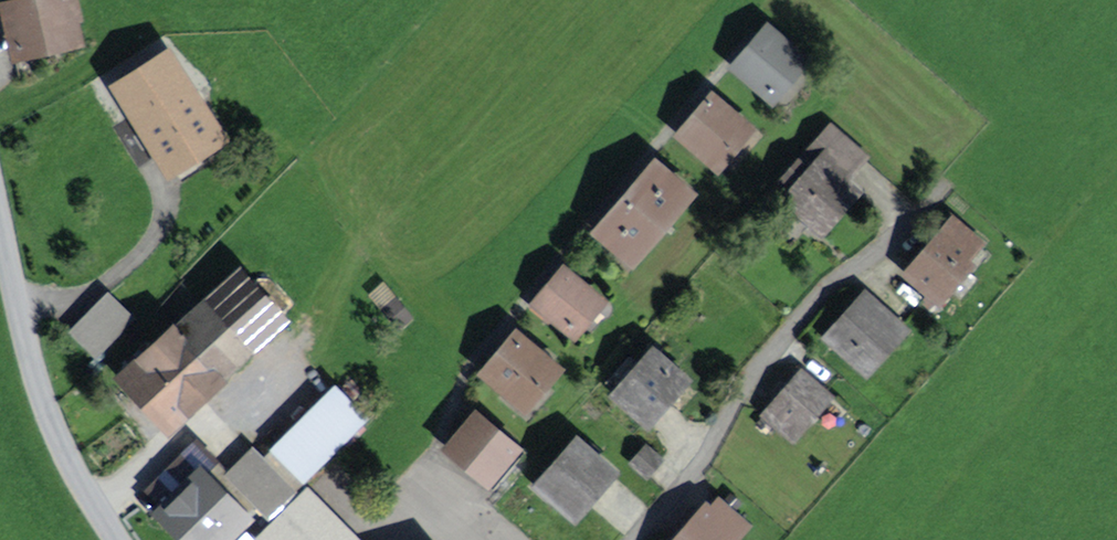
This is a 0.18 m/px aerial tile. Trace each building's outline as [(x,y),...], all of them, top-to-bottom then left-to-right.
[(10,9),(20,50),(72,38),(66,16),(73,14),(70,0),(28,0),(29,5),(10,9)] [(769,34),(740,67),(771,94),(800,60),(769,34)] [(156,45),(113,72),(119,82),(118,83),(170,164),(215,136),(163,54),(162,55),(156,45)] [(713,102),(685,135),(717,161),(745,129),(713,102)] [(796,192),(790,199),(820,225),(851,191),(839,181),(861,156),(831,130),(809,155),(820,165),(811,175),(801,166),(786,182),(796,192)] [(657,168),(602,232),(630,256),(685,192),(657,168)] [(954,222),(908,275),(938,300),(970,264),(964,259),(978,243),(954,222)] [(546,296),(535,307),(548,318),(553,312),(572,328),(596,301),(566,276),(548,297),(546,296)] [(164,351),(132,381),(167,418),(183,403),(189,409),(221,380),(214,372),(225,362),(235,372),(250,357),(241,348),(272,319),(232,277),(159,345),(164,351)] [(71,333),(96,357),(134,318),(110,294),(71,333)] [(868,301),(834,339),(864,365),(897,328),(868,301)] [(518,340),(490,373),(525,402),(553,369),(518,340)] [(630,358),(609,382),(648,417),(680,381),(653,357),(642,369),(630,358)] [(801,373),(765,414),(793,439),(815,415),(808,409),(823,392),(801,373)] [(337,389),(275,451),(304,479),(365,417),(337,389)] [(472,416),(449,443),(497,483),(520,456),(472,416)] [(166,512),(194,539),(219,539),(241,518),(201,478),(217,462),(198,443),(149,491),(168,510),(166,512)] [(548,468),(532,486),(547,498),(551,494),(573,513),(609,473),(577,444),(552,472),(548,468)] [(646,448),(633,464),(647,475),(660,460),(646,448)] [(253,452),(229,475),(268,514),(291,491),(253,452)] [(284,514),(310,539),(357,539),(308,491),(284,514)] [(674,539),(728,539),(732,536),(706,513),(684,538),(680,533),(674,539)] [(260,538),(263,539),(310,539),(284,514),(260,538)]
